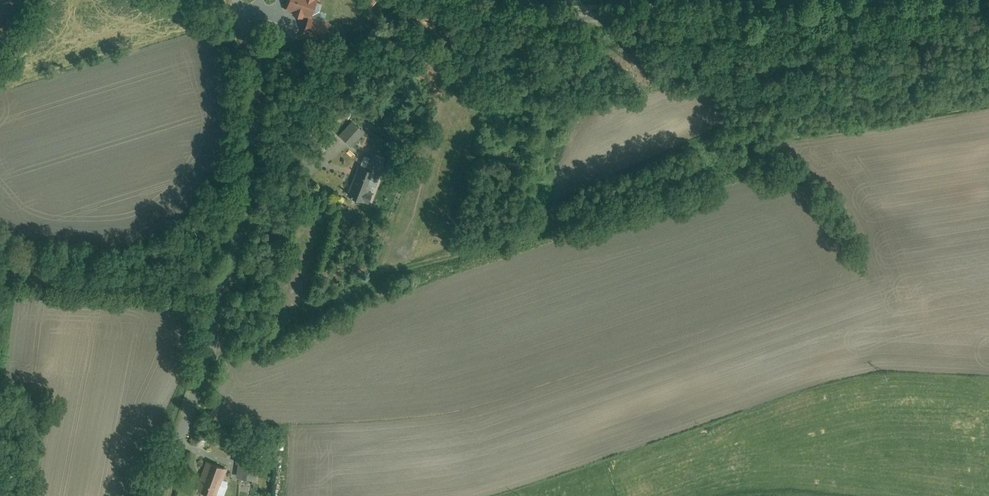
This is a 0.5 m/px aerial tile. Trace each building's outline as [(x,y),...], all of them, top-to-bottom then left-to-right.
[(286,10),(312,19),(318,0),(289,0),(286,10)] [(409,9),(406,19),(437,27),(439,17),(409,9)] [(308,21),(303,35),(322,41),(327,27),(308,21)] [(352,122),(340,136),(352,146),(364,133),(352,122)] [(373,153),(367,171),(359,168),(350,197),(365,202),(371,184),(378,187),(388,158),(373,153)] [(223,481),(227,470),(208,462),(197,492),(206,495),(226,495),(230,484),(223,481)] [(239,466),(237,480),(256,482),(258,468),(239,466)]
